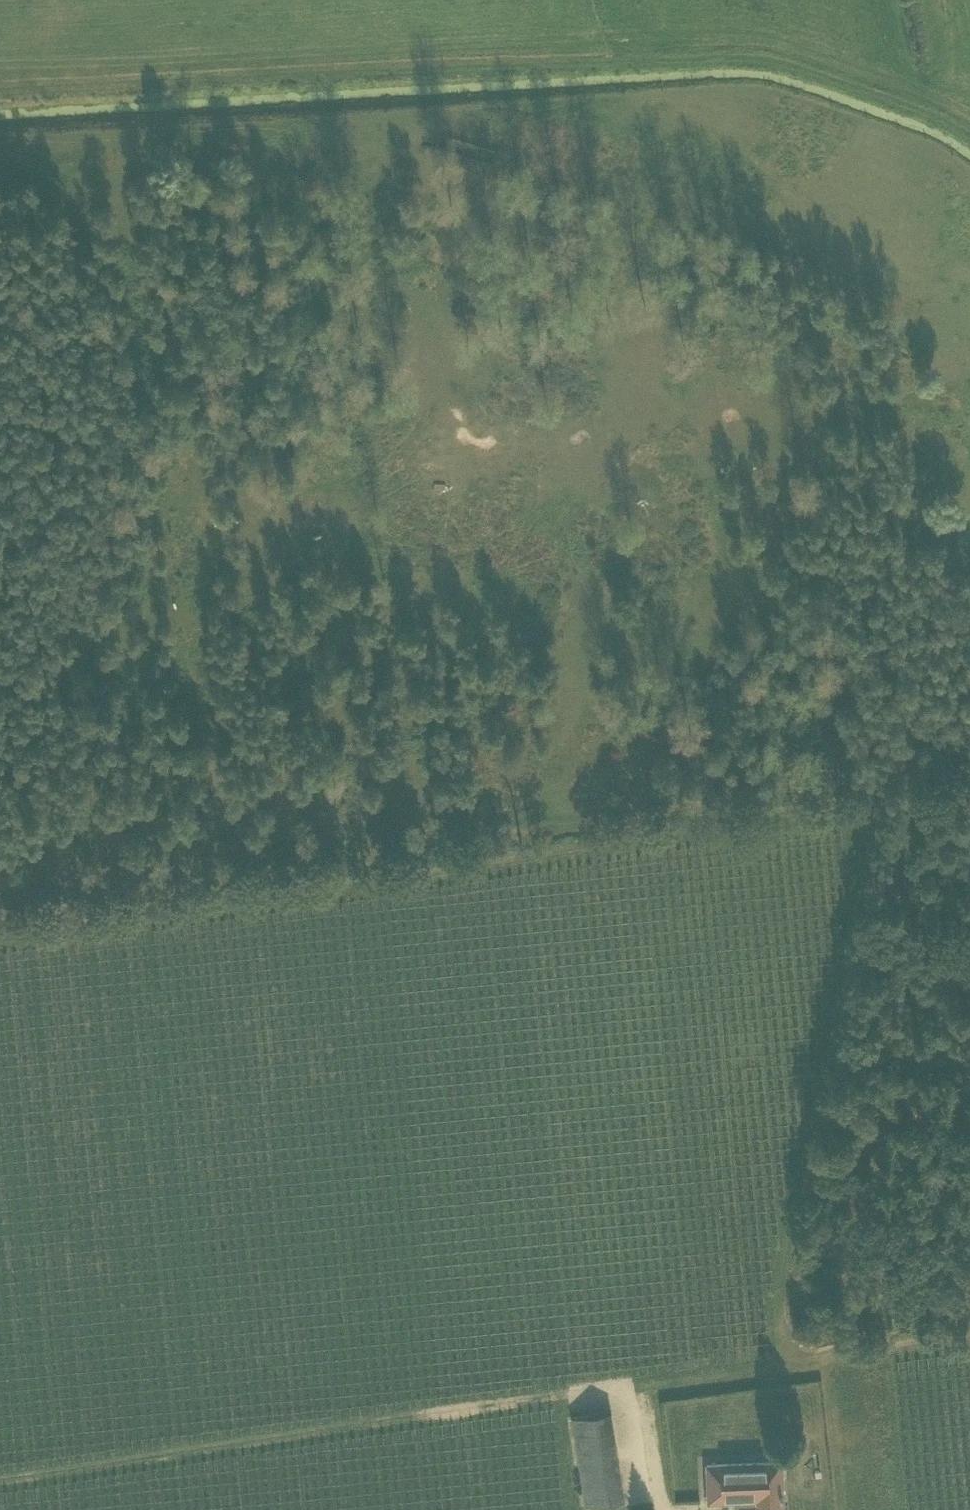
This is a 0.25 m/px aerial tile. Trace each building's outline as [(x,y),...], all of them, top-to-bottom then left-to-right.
[(585,1504),(625,1498),(611,1410),(572,1416),(585,1504)] [(783,1495),(782,1460),(707,1463),(708,1501),(763,1498),(763,1509),(783,1509),(783,1495)]
